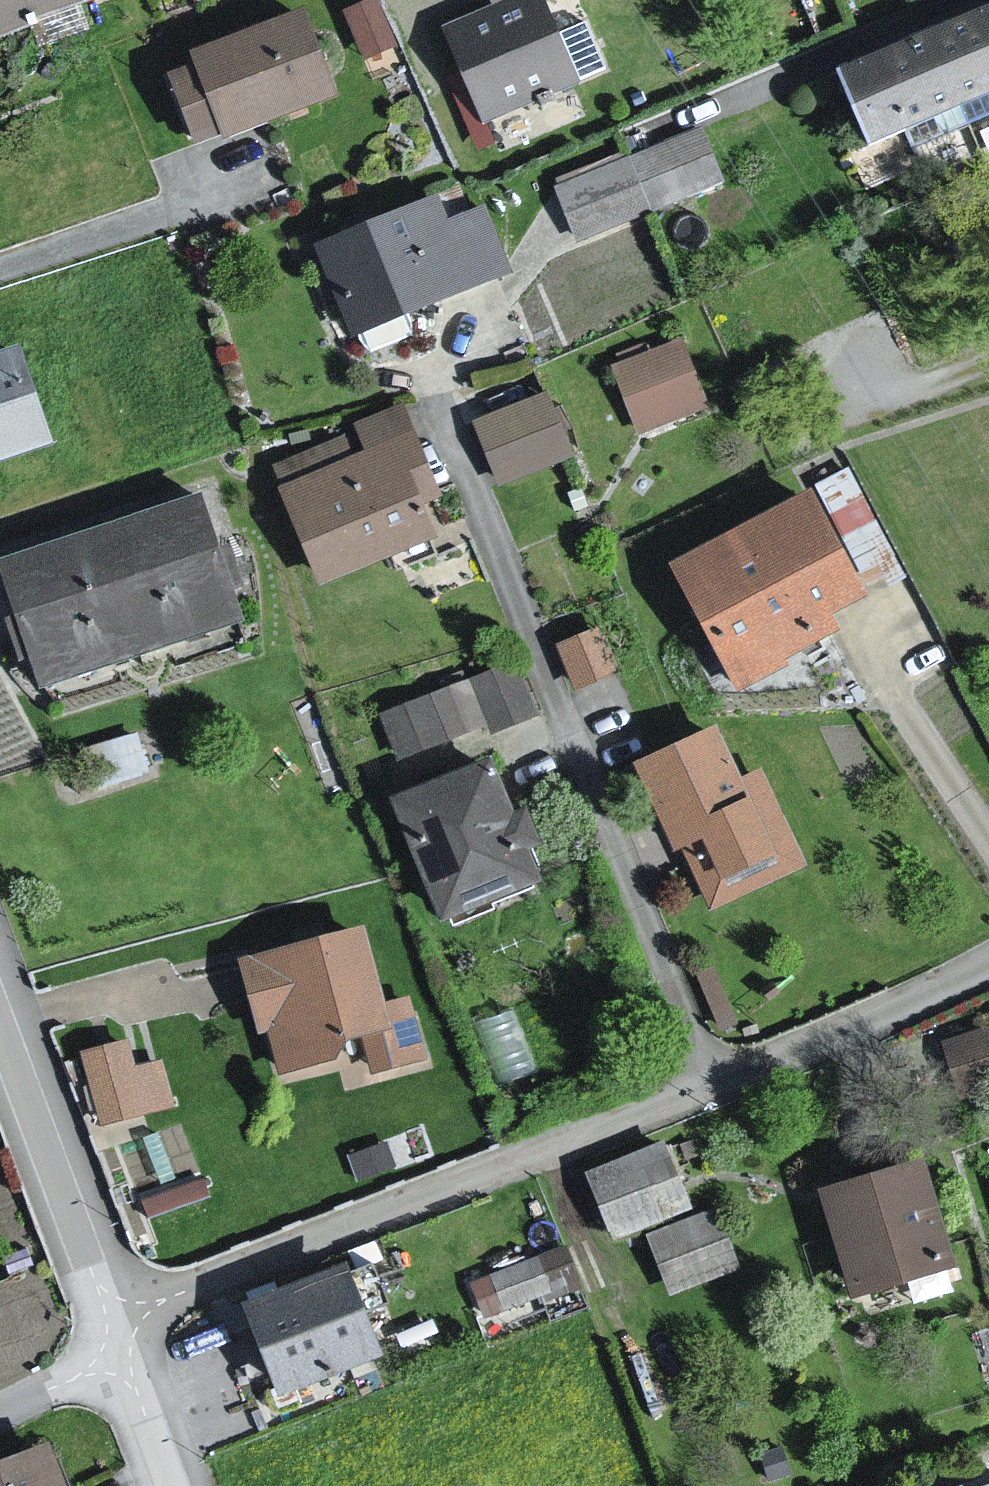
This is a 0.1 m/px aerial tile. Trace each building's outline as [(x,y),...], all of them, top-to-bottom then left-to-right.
[(104,0),(0,0),(0,42),(104,0)] [(343,1),(376,74),(412,58),(386,0),(345,0),(343,1)] [(435,33),(478,132),(575,87),(541,0),(521,0),(435,33)] [(842,73),(873,148),(988,102),(988,14),(842,73)] [(303,17),(181,60),(186,70),(219,141),(223,149),(332,107),(303,17)] [(219,141),(186,70),(159,80),(188,154),(219,141)] [(694,133),(548,183),(569,243),(715,193),(694,133)] [(435,208),(304,255),(338,340),(510,278),(479,211),(441,222),(435,208)] [(689,346),(607,375),(633,440),(711,410),(689,346)] [(0,365),(0,470),(42,460),(11,362),(0,365)] [(550,396),(468,425),(494,491),(573,460),(550,396)] [(431,503),(401,413),(348,432),(349,458),(339,445),(272,470),(289,541),(316,582),(429,544),(423,521),(431,503)] [(803,496),(663,570),(725,686),(832,630),(826,619),(859,601),(803,496)] [(0,570),(0,600),(26,693),(237,627),(229,602),(246,588),(227,546),(212,553),(196,503),(0,570)] [(599,618),(561,633),(578,678),(616,664),(599,618)] [(515,670),(380,720),(397,767),(484,731),(493,744),(538,718),(515,670)] [(712,729),(627,771),(708,917),(805,877),(758,777),(733,783),(712,729)] [(477,773),(380,810),(427,930),(550,886),(528,812),(507,819),(477,773)] [(363,933),(229,962),(246,1040),(260,1037),(269,1077),(335,1063),(339,1081),(422,1063),(409,1004),(379,1010),(363,933)] [(988,1069),(988,1013),(942,1034),(963,1080),(988,1069)] [(175,1101),(165,1049),(138,1054),(133,1028),(82,1038),(97,1115),(175,1101)] [(690,1216),(664,1149),(583,1181),(609,1247),(690,1216)] [(920,1166),(805,1192),(841,1307),(943,1272),(920,1166)] [(641,1242),(668,1307),(739,1279),(713,1214),(641,1242)] [(478,1270),(494,1308),(567,1277),(551,1239),(478,1270)] [(392,1359),(361,1271),(259,1307),(290,1394),(392,1359)] [(0,1469),(0,1485),(52,1485),(39,1455),(0,1469)]
